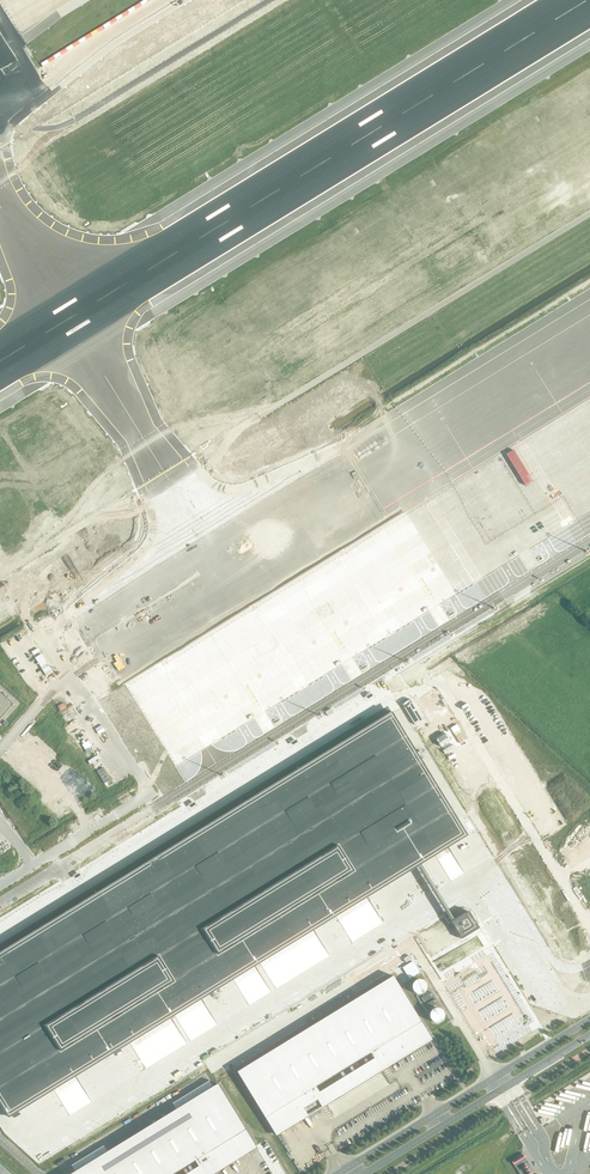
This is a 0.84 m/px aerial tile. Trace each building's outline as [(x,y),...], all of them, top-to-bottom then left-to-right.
[(13,704),(0,692),(0,719),(13,704)] [(402,704),(415,725),(415,724),(422,719),(422,720),(423,720),(410,699),(409,699),(410,700),(403,705),(402,704)] [(0,953),(0,1104),(8,1117),(54,1089),(76,1075),(130,1042),(171,1017),(175,1015),(202,998),(233,979),(256,965),(260,963),(314,930),(336,916),(368,897),(417,867),(442,907),(462,939),(479,928),(468,911),(454,920),(446,905),(421,865),(436,856),(449,848),(468,836),(391,712),(310,762),(308,758),(292,767),(295,772),(189,837),(108,886),(106,882),(90,891),(93,896),(0,953)] [(441,942),(447,951),(453,947),(447,938),(441,942)] [(402,967),(409,978),(419,972),(412,961),(402,967)] [(393,976),(237,1072),(275,1134),(276,1136),(327,1105),(382,1071),(390,1067),(433,1040),(393,976)] [(412,988),(413,990),(414,993),(417,994),(420,994),(423,994),(425,992),(426,989),(427,986),(426,984),(424,981),(421,980),(419,980),(416,980),(414,982),(412,985),(412,988)] [(431,992),(421,998),(423,1003),(425,1005),(427,1009),(438,1003),(435,999),(434,997),(431,992)] [(430,1016),(430,1019),(432,1021),(435,1023),(438,1023),(440,1022),(443,1020),(444,1018),(444,1015),(444,1012),(442,1010),(439,1009),(436,1008),(434,1009),(431,1011),(430,1013),(430,1016)] [(70,1173),(210,1173),(251,1149),(256,1146),(218,1084),(70,1173)] [(521,1155),(518,1157),(526,1169),(528,1168),(521,1155)]
